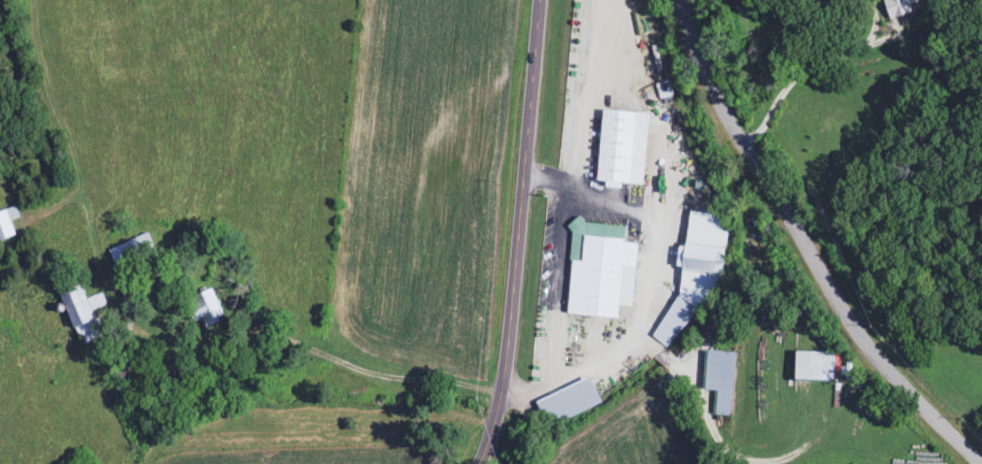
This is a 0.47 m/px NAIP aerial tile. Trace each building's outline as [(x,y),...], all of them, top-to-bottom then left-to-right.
[(909,15),(907,0),(882,0),(885,19),(909,15)] [(646,115),(599,111),(594,183),(641,186),(646,115)] [(12,235),(7,222),(17,218),(13,207),(0,212),(0,240),(12,235)] [(677,295),(652,334),(651,339),(670,351),(722,272),(726,233),(720,232),(722,215),(686,211),(677,295)] [(630,308),(635,244),(623,243),(624,227),(571,223),(564,316),(616,320),(617,307),(630,308)] [(113,270),(153,253),(145,234),(105,251),(113,270)] [(99,339),(89,312),(104,306),(100,295),(83,301),(74,277),(54,285),(75,347),(99,339)] [(191,327),(219,316),(210,291),(181,302),(191,327)] [(599,405),(587,379),(534,403),(546,429),(599,405)]
